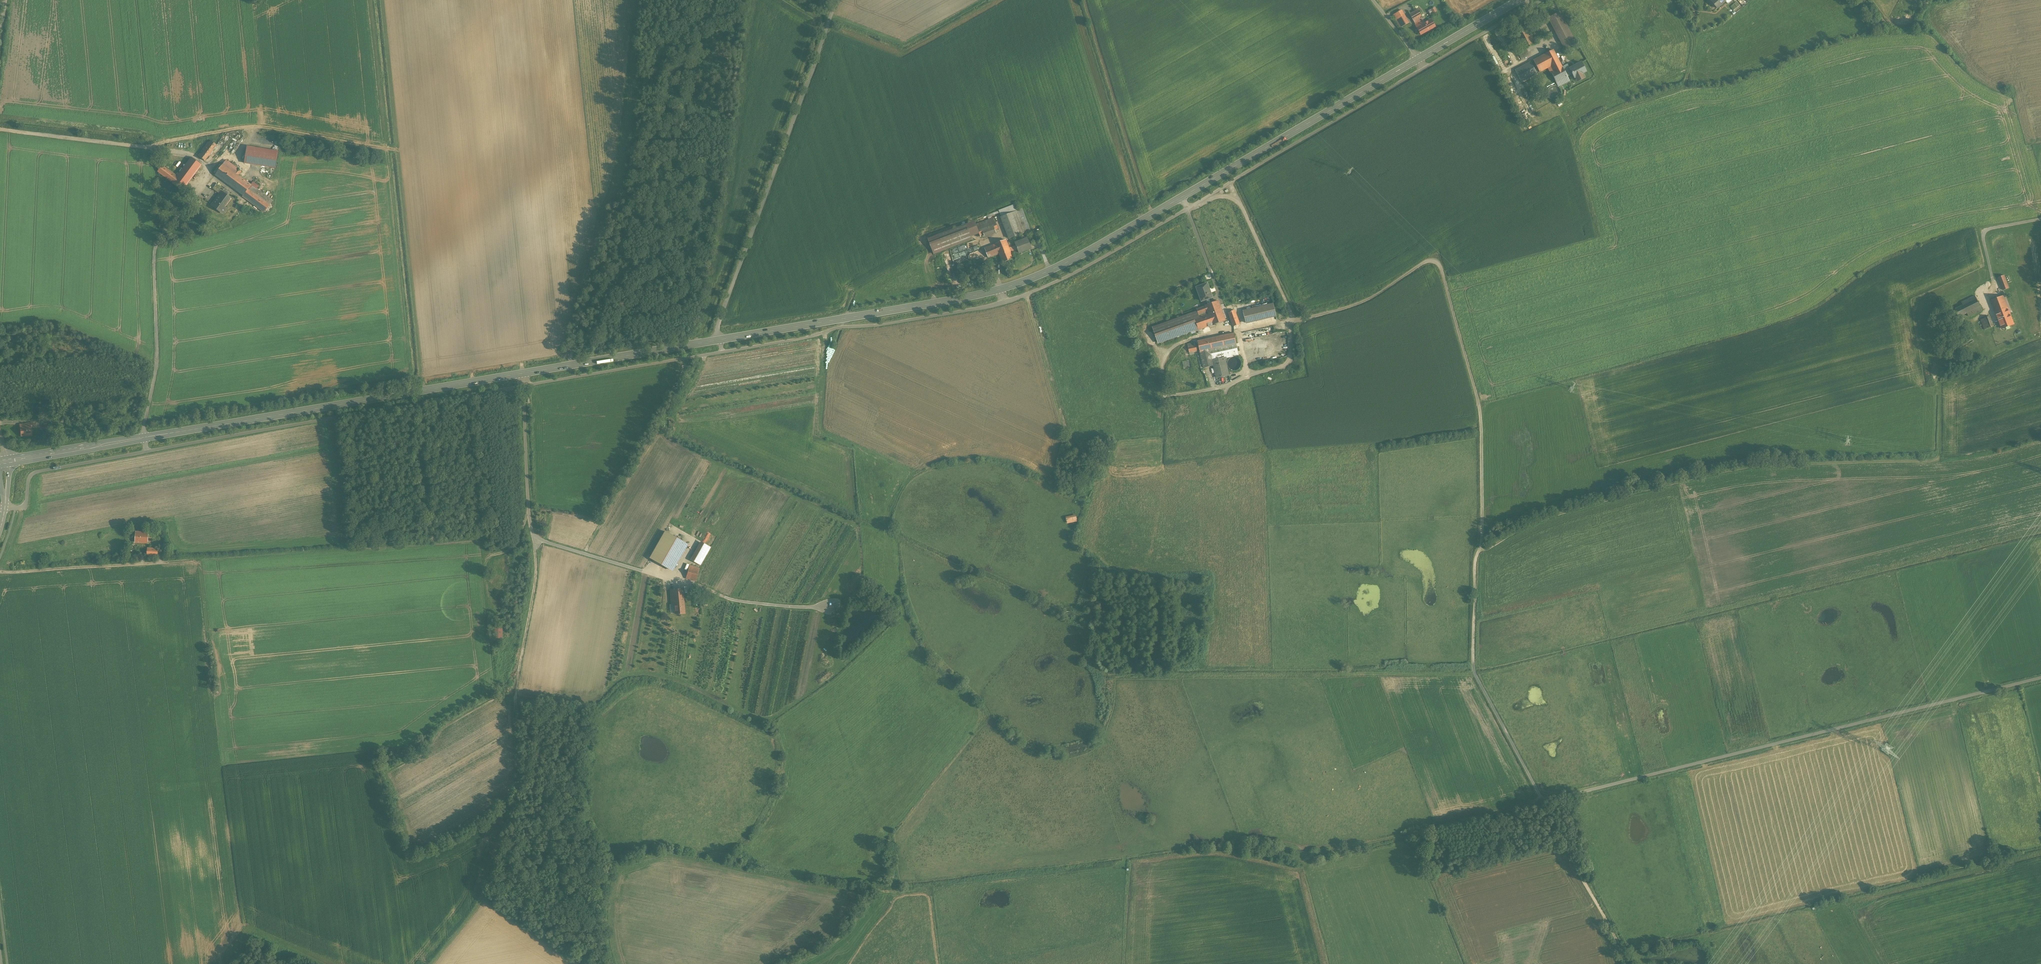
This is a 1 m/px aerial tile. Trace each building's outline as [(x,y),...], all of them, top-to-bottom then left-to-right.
[(1711,1),(1717,8),(1727,0),(1713,0),(1711,1)] [(1728,7),(1732,13),(1736,10),(1737,11),(1744,6),(1738,0),(1736,0),(1728,7)] [(1402,10),(1394,15),(1396,18),(1401,16),(1405,24),(1409,22),(1402,10)] [(1418,10),(1410,14),(1413,20),(1418,17),(1421,16),(1418,10)] [(1560,12),(1548,18),(1562,45),(1574,39),(1560,12)] [(1405,24),(1401,16),(1396,18),(1401,27),(1405,24)] [(1416,24),(1415,24),(1421,34),(1435,27),(1431,20),(1424,23),(1422,21),(1421,22),(1416,24)] [(1526,49),(1523,50),(1518,52),(1522,59),(1530,55),(1526,49)] [(1545,55),(1516,70),(1522,81),(1548,68),(1551,73),(1558,87),(1569,81),(1567,77),(1565,72),(1562,67),(1553,50),(1545,54),(1545,55)] [(1587,72),(1581,61),(1569,67),(1567,64),(1562,67),(1565,72),(1567,77),(1572,74),(1574,78),(1575,78),(1577,82),(1585,78),(1583,74),(1587,72)] [(1558,87),(1555,86),(1553,86),(1550,87),(1548,89),(1547,91),(1546,94),(1547,97),(1549,99),(1552,100),(1555,100),(1557,99),(1560,97),(1561,95),(1561,92),(1560,89),(1558,87)] [(217,145),(210,140),(198,155),(205,161),(217,145)] [(276,155),(247,150),(245,162),(274,167),(276,155)] [(202,165),(191,157),(177,176),(173,182),(172,183),(182,191),(202,165)] [(241,171),(226,160),(215,175),(243,195),(242,196),(264,212),(273,201),(238,176),(241,171)] [(157,171),(173,182),(177,176),(162,165),(157,171)] [(224,189),(221,187),(219,189),(219,190),(214,186),(213,189),(220,194),(212,205),(222,213),(226,208),(224,207),(230,198),(227,196),(222,192),(223,191),(224,191),(225,190),(224,189)] [(999,211),(1001,217),(1018,210),(1016,205),(999,211)] [(1018,210),(1026,232),(1030,231),(1022,209),(1018,210)] [(1018,210),(1001,217),(1010,238),(1026,232),(1018,210)] [(994,218),(976,225),(979,233),(980,235),(984,234),(995,230),(998,228),(994,218)] [(974,222),(967,224),(971,236),(979,233),(976,225),(974,222)] [(971,236),(967,224),(928,239),(931,247),(934,254),(972,239),(971,236)] [(1009,248),(1011,253),(1018,250),(1019,253),(1032,248),(1028,238),(1015,243),(1016,245),(1009,248)] [(1013,258),(1011,253),(1009,248),(1006,240),(996,244),(1000,253),(1003,262),(1013,258)] [(1000,253),(996,244),(984,248),(988,258),(1000,253)] [(943,254),(945,262),(953,259),(951,251),(943,254)] [(2004,275),(1998,277),(2003,290),(2009,288),(2004,275)] [(1207,283),(1196,287),(1201,299),(1201,301),(1206,299),(1208,298),(1212,297),(1207,283)] [(1964,315),(1983,307),(1976,292),(1957,301),(1964,315)] [(1990,300),(1997,317),(2009,313),(2002,296),(1990,300)] [(1198,329),(1198,330),(1225,320),(1218,301),(1210,303),(1208,304),(1205,305),(1206,306),(1196,309),(1197,311),(1199,316),(1194,318),(1198,329)] [(1273,304),(1243,311),(1246,323),(1276,316),(1273,304)] [(1234,310),(1228,312),(1233,326),(1240,324),(1234,310)] [(1197,311),(1153,327),(1158,343),(1190,332),(1198,329),(1194,318),(1199,316),(1197,311)] [(2014,324),(2009,313),(1997,317),(2001,329),(2014,324)] [(1994,326),(1990,316),(1981,320),(1984,330),(1994,326)] [(1234,333),(1197,341),(1204,367),(1213,365),(1216,378),(1229,375),(1227,367),(1226,364),(1226,362),(1227,357),(1239,355),(1234,333)] [(1195,342),(1187,344),(1189,352),(1197,350),(1195,342)] [(1226,364),(1227,367),(1228,369),(1229,370),(1231,371),(1232,371),(1234,372),(1236,371),(1237,371),(1239,370),(1240,368),(1241,367),(1242,365),(1242,363),(1241,362),(1240,360),(1239,359),(1238,358),(1236,357),(1234,356),(1233,357),(1231,357),(1229,358),(1228,359),(1227,361),(1227,362),(1226,364)] [(40,426),(40,429),(49,429),(48,417),(41,417),(42,426),(40,426)] [(31,421),(21,422),(22,435),(33,434),(31,421)] [(1065,517),(1067,523),(1078,521),(1076,514),(1065,517)] [(148,532),(136,532),(135,542),(148,543),(148,532)] [(673,571),(688,544),(665,532),(650,558),(673,571)] [(704,544),(700,542),(690,559),(700,564),(710,547),(704,544)] [(699,568),(690,566),(686,578),(695,581),(699,568)] [(682,589),(670,590),(671,604),(675,604),(675,614),(685,613),(682,589)]
